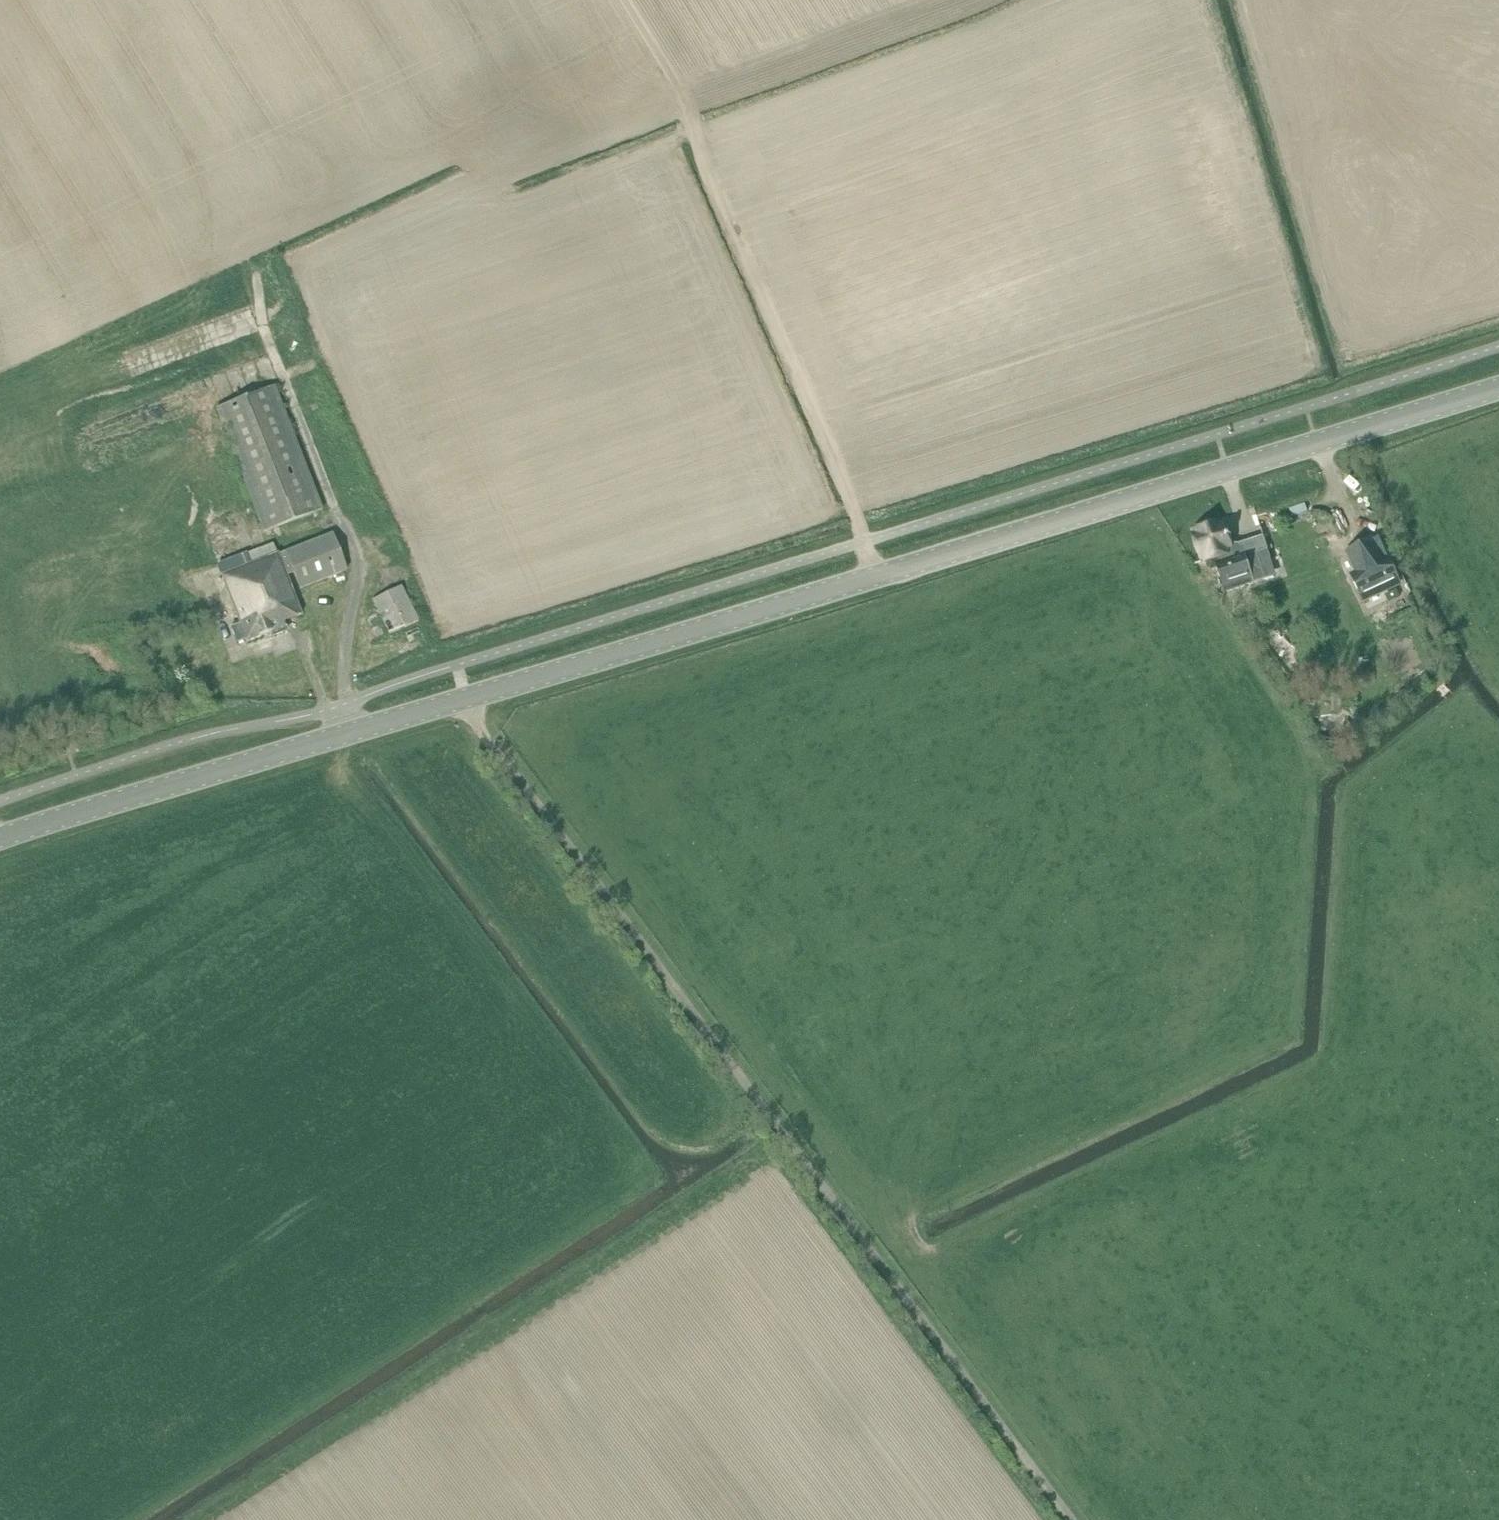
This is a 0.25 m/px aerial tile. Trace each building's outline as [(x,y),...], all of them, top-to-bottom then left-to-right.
[(275,386),(215,409),(263,533),(323,510),(275,386)] [(1220,522),(1196,530),(1200,545),(1198,546),(1199,548),(1201,548),(1206,561),(1207,561),(1209,567),(1220,563),(1227,585),(1229,590),(1274,576),(1266,550),(1268,549),(1267,546),(1243,554),(1235,557),(1231,543),(1229,538),(1231,538),(1230,535),(1228,535),(1225,525),(1221,526),(1220,522)] [(273,544),(218,565),(232,600),(241,624),(230,628),(237,644),(247,640),(247,642),(271,632),(273,637),(287,631),(284,622),(302,615),(286,576),(295,572),(301,589),(347,571),(332,534),(277,555),(273,544)] [(1362,599),(1400,582),(1389,560),(1382,563),(1372,541),(1350,552),(1360,574),(1352,577),(1362,599)] [(401,586),(371,600),(389,635),(418,621),(401,586)]
